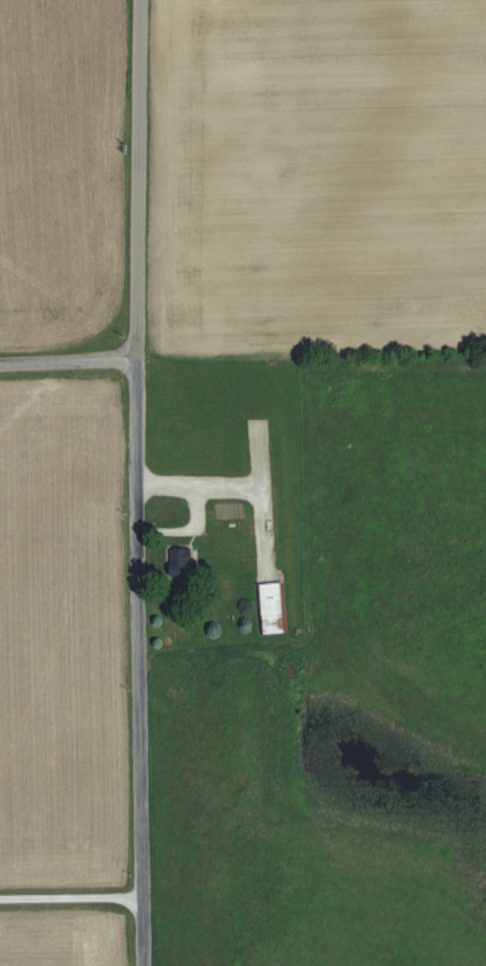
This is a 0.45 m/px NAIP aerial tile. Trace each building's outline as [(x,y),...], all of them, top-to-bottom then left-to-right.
[(171,548),(171,576),(192,576),(192,548),(171,548)] [(263,634),(285,633),(283,582),(261,583),(263,634)]
